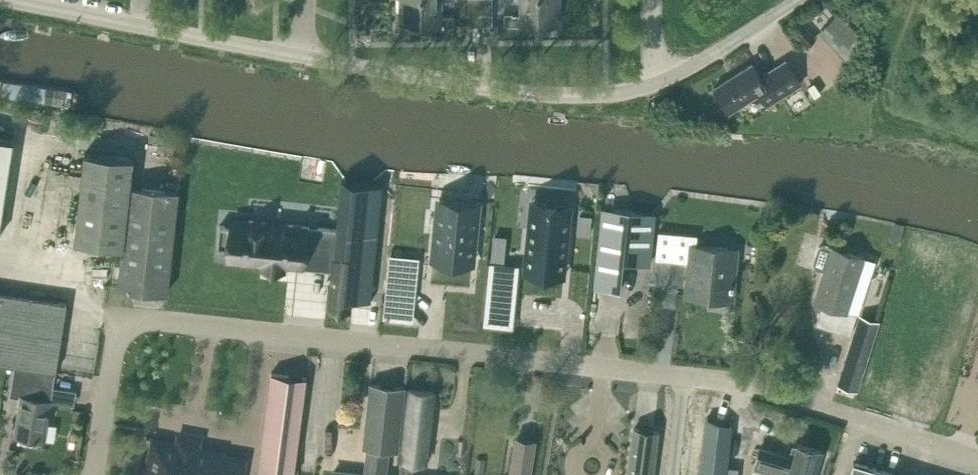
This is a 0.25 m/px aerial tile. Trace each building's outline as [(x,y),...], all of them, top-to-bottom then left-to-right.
[(439,25),(439,26),(454,25),(453,15),(440,15),(440,0),(400,0),(401,35),(420,35),(420,25),(439,25)] [(482,24),(482,0),(469,0),(469,24),(482,24)] [(482,24),(493,24),(492,0),(482,0),(482,24)] [(561,0),(521,0),(521,15),(513,15),(513,14),(506,14),(506,26),(522,26),(522,24),(558,24),(558,9),(561,9),(561,0)] [(854,5),(847,14),(862,26),(869,16),(854,5)] [(861,33),(837,11),(820,31),(847,59),(861,33)] [(714,87),(729,112),(760,92),(767,104),(800,84),(786,60),(760,76),(752,63),(714,87)] [(14,138),(0,136),(0,230),(14,138)] [(123,246),(119,287),(168,292),(178,191),(129,186),(132,158),(129,158),(84,153),(75,241),(123,246)] [(220,225),(218,247),(230,248),(228,260),(245,262),(261,264),(260,268),(262,268),(285,271),(286,271),(287,266),(309,269),(309,267),(329,269),(329,271),(332,271),(328,308),(330,309),(349,310),(351,311),(352,300),(371,301),(383,185),(342,181),(337,229),(233,218),(232,226),(220,225)] [(429,258),(468,262),(474,206),(435,202),(429,258)] [(571,215),(556,214),(557,209),(532,206),(526,268),(565,272),(571,215)] [(604,208),(595,287),(621,290),(624,262),(649,264),(654,213),(635,211),(604,208)] [(904,228),(896,225),(892,239),(901,241),(904,228)] [(740,249),(732,248),(697,245),(698,234),(659,230),(656,258),(690,262),(687,295),(735,300),(740,249)] [(819,246),(814,262),(817,267),(825,269),(815,301),(822,303),(816,323),(850,335),(857,313),(847,310),(864,257),(832,247),(824,244),(819,246)] [(416,258),(391,256),(385,316),(410,318),(416,258)] [(486,323),(510,326),(516,266),(491,263),(486,323)] [(14,364),(56,372),(67,302),(0,292),(0,362),(14,364)] [(844,363),(839,380),(855,385),(861,368),(866,370),(882,321),(873,319),(861,315),(859,314),(844,363)] [(45,439),(51,400),(53,387),(55,372),(56,372),(14,364),(10,395),(21,397),(16,435),(45,439)] [(271,373),(258,473),(270,474),(294,474),(307,377),(271,373)] [(405,388),(371,384),(364,446),(368,446),(365,474),(334,470),(333,474),(386,474),(389,449),(398,450),(405,388)] [(426,462),(434,391),(410,388),(402,460),(426,462)] [(727,467),(732,428),(707,420),(701,474),(726,474),(727,467)] [(635,427),(629,474),(653,474),(658,430),(635,427)] [(145,474),(245,474),(248,456),(225,452),(226,450),(202,446),(203,437),(176,432),(175,440),(151,436),(145,474)] [(536,440),(516,436),(510,474),(530,474),(536,440)] [(754,468),(778,474),(815,474),(823,451),(798,443),(793,458),(760,448),(754,468)] [(475,474),(483,474),(484,474),(486,459),(477,458),(475,474)] [(854,460),(850,474),(901,474),(854,460)] [(739,468),(727,467),(726,474),(738,474),(739,468)]
